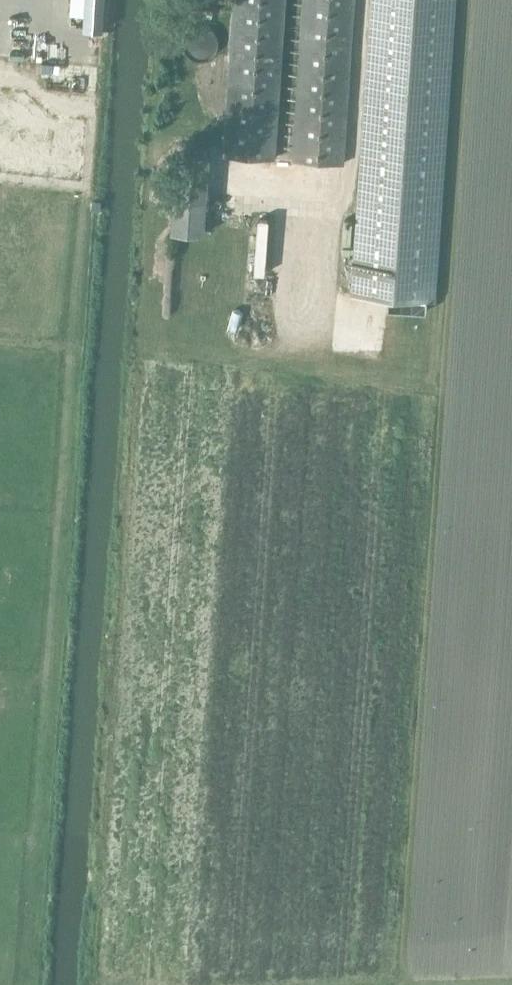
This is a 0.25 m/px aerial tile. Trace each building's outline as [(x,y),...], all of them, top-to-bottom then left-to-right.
[(103,30),(105,0),(85,0),(83,29),(103,30)] [(277,157),(288,0),(234,0),(224,154),(277,157)] [(345,163),(356,0),(303,0),(292,159),(345,163)] [(455,0),(372,0),(352,293),(388,296),(427,298),(434,299),(455,0)] [(170,233),(204,236),(211,154),(177,151),(170,233)] [(101,202),(92,201),(91,209),(100,209),(101,202)]
